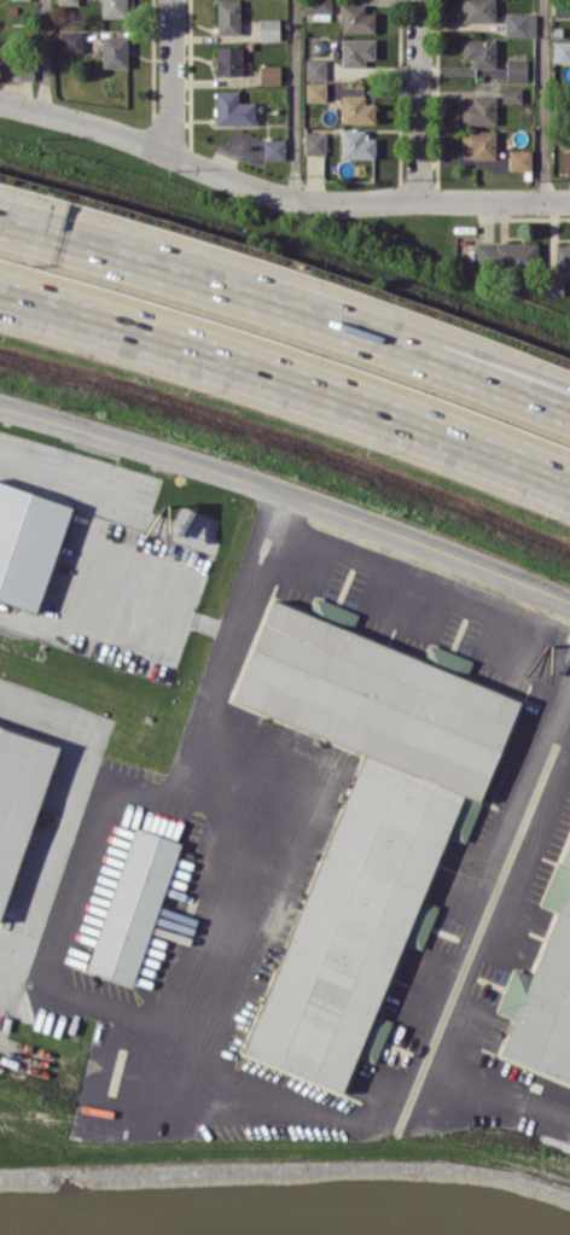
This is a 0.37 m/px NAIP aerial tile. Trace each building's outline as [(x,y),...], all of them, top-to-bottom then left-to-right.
[(126,16),(126,2),(127,2),(127,0),(101,0),(101,17),(126,16)] [(216,0),(217,33),(240,33),(239,0),(220,0),(216,0)] [(333,0),(303,0),(303,12),(333,13),(333,0)] [(462,22),(495,21),(495,0),(461,0),(462,22)] [(553,3),(554,16),(569,15),(569,3),(553,3)] [(341,32),(374,32),(374,12),(364,12),(364,4),(341,4),(341,32)] [(535,14),(504,13),(504,35),(535,36),(535,14)] [(258,39),(279,39),(279,18),(258,18),(258,39)] [(82,52),(82,31),(61,31),(62,52),(82,52)] [(101,67),(127,67),(127,36),(102,36),(101,67)] [(494,38),(461,39),(462,59),(471,59),(472,67),(495,67),(494,38)] [(374,39),(341,39),(341,66),(365,66),(365,58),(374,58),(374,39)] [(553,40),(553,63),(569,63),(569,40),(553,40)] [(241,46),(215,46),(216,75),(241,75),(241,46)] [(305,80),(326,80),(326,59),(305,58),(305,80)] [(526,82),(527,59),(507,58),(506,81),(526,82)] [(281,65),(260,64),(260,83),(280,84),(281,65)] [(325,81),(305,82),(305,101),(326,101),(325,81)] [(522,102),(522,87),(502,87),(502,102),(522,102)] [(256,125),(257,103),(237,103),(238,91),(215,90),(215,124),(256,125)] [(364,103),(364,94),(341,95),(341,123),(374,122),(374,102),(364,103)] [(496,123),(495,95),(472,95),(472,104),(461,104),(462,124),(496,123)] [(374,137),(364,138),(364,129),(340,129),(341,158),(375,157),(374,137)] [(495,130),(461,130),(461,150),(472,150),(472,158),(495,158),(495,130)] [(325,154),(325,132),(304,132),(304,154),(325,154)] [(285,138),(263,138),(263,159),(285,159),(285,138)] [(531,150),(509,150),(510,170),(531,169),(531,150)] [(562,150),(562,171),(569,171),(569,150),(562,150)] [(475,267),(537,269),(538,243),(476,241),(475,267)] [(555,244),(555,272),(569,272),(569,245),(555,244)] [(564,275),(542,274),(541,294),(563,295),(564,275)] [(0,483),(0,599),(39,611),(71,504),(0,483)] [(358,747),(249,1057),(344,1090),(355,1056),(375,1063),(391,1019),(376,1014),(401,942),(422,949),(438,905),(422,900),(445,835),(467,842),(518,698),(465,679),(472,659),(429,644),(423,659),(351,633),(358,612),(314,597),(309,612),(270,598),(233,703),(358,747)] [(0,726),(0,919),(4,920),(56,743),(0,726)] [(178,840),(131,827),(89,972),(135,985),(178,840)] [(545,906),(557,910),(534,975),(513,967),(498,1011),(514,1017),(500,1057),(569,1082),(569,836),(545,906)]
